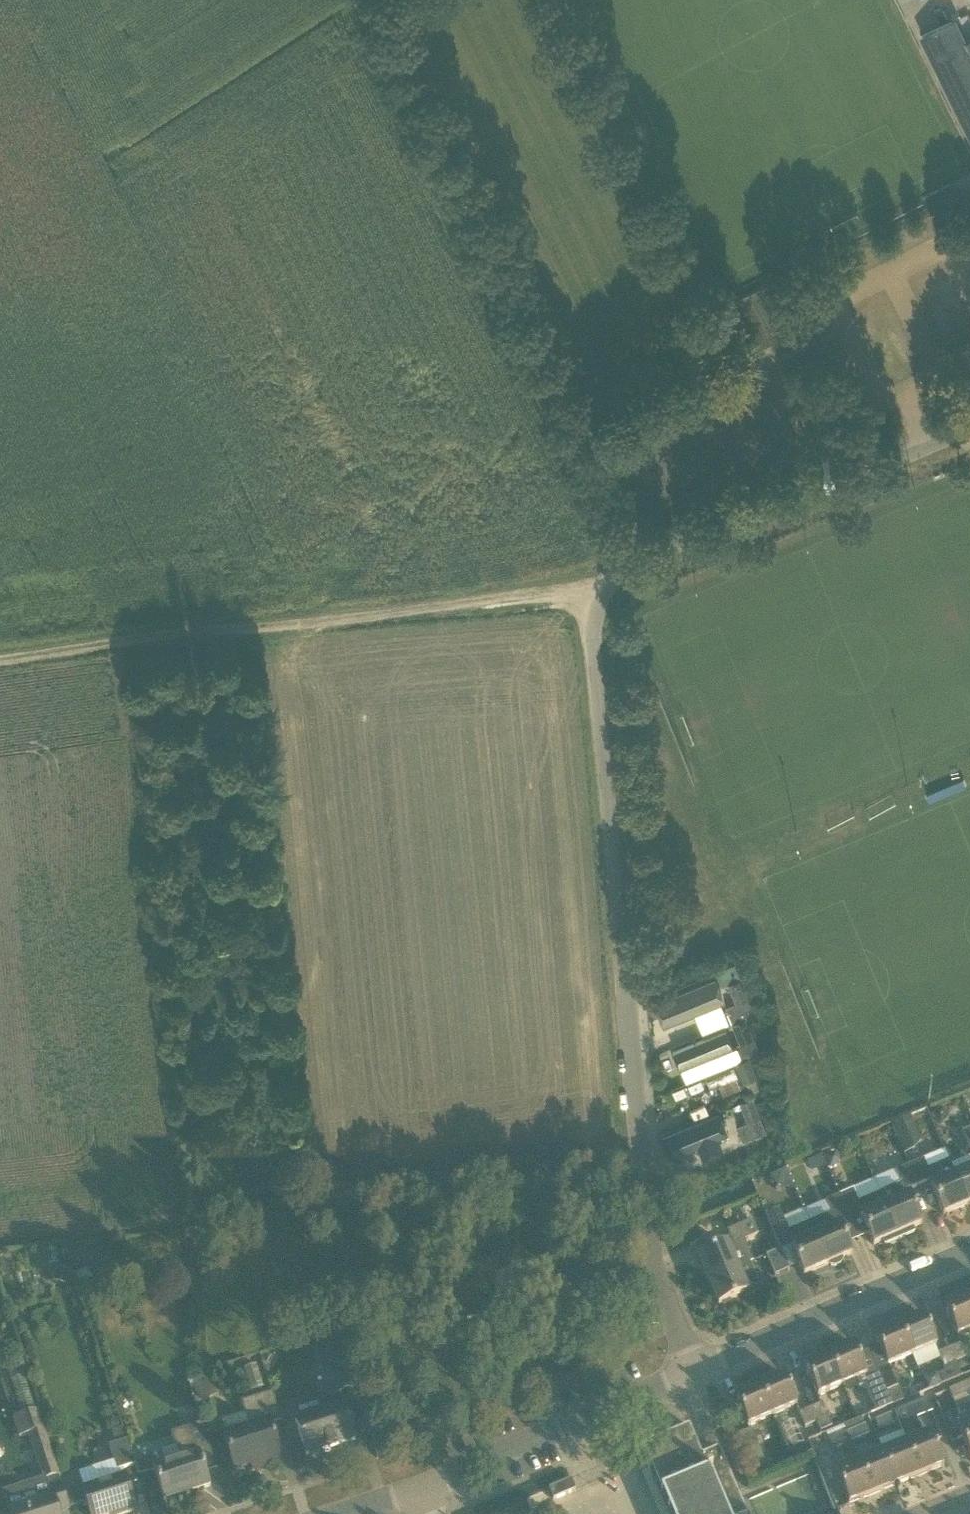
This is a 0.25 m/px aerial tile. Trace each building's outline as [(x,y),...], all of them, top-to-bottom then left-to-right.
[(953,18),(921,34),(969,135),(969,53),(953,18)] [(734,962),(715,970),(715,971),(720,983),(728,980),(728,981),(728,982),(739,977),(734,962)] [(739,977),(728,982),(732,992),(736,1002),(748,997),(740,977),(739,977)] [(754,1012),(748,997),(736,1002),(726,1006),(730,1016),(732,1021),(744,1016),(754,1012)] [(718,1001),(692,1013),(702,1034),(727,1023),(718,1001)] [(742,1047),(746,1056),(748,1056),(758,1051),(759,1051),(755,1041),(753,1036),(752,1036),(744,1016),(732,1021),(740,1041),(742,1047)] [(725,1036),(705,1045),(712,1063),(732,1055),(725,1036)] [(751,1095),(752,1095),(762,1091),(756,1076),(748,1056),(746,1056),(736,1060),(744,1081),(745,1081),(751,1095)] [(710,1099),(739,1088),(730,1066),(702,1077),(710,1099)] [(691,1115),(704,1112),(697,1080),(684,1083),(691,1115)] [(752,1095),(751,1095),(740,1100),(748,1120),(737,1125),(743,1140),(754,1135),(754,1136),(766,1131),(768,1130),(760,1111),(758,1112),(752,1095)] [(723,1128),(716,1112),(684,1126),(695,1150),(711,1143),(708,1135),(723,1128)] [(901,1148),(921,1141),(912,1118),(892,1126),(901,1148)] [(961,1133),(963,1137),(969,1154),(969,1129),(961,1133)] [(836,1153),(824,1158),(830,1170),(837,1167),(839,1160),(836,1153)] [(918,1186),(928,1181),(931,1187),(943,1215),(967,1205),(955,1176),(955,1177),(950,1166),(949,1163),(948,1161),(928,1169),(924,1160),(909,1166),(918,1186)] [(879,1193),(899,1239),(914,1233),(912,1228),(921,1224),(907,1191),(918,1186),(909,1166),(895,1172),(900,1184),(879,1193)] [(796,1174),(799,1181),(816,1174),(813,1167),(796,1174)] [(955,1176),(967,1205),(969,1204),(969,1170),(955,1176)] [(860,1216),(869,1237),(873,1245),(883,1241),(884,1246),(899,1239),(879,1193),(858,1202),(853,1190),(839,1196),(846,1213),(859,1208),(862,1215),(860,1216)] [(851,1254),(848,1246),(839,1225),(837,1226),(834,1218),(846,1213),(839,1196),(825,1202),(831,1214),(810,1223),(827,1265),(829,1264),(830,1267),(835,1267),(840,1265),(842,1262),(841,1259),(851,1254)] [(764,1215),(780,1250),(780,1252),(791,1247),(803,1275),(827,1265),(810,1223),(789,1232),(779,1208),(764,1215)] [(731,1243),(726,1245),(698,1257),(708,1281),(749,1263),(749,1264),(753,1262),(744,1241),(758,1234),(753,1221),(727,1232),(731,1243)] [(780,1250),(765,1256),(766,1258),(774,1277),(788,1271),(780,1252),(780,1250)] [(749,1263),(708,1281),(718,1305),(759,1288),(749,1264),(749,1263)] [(58,1267),(53,1281),(66,1285),(71,1271),(58,1267)] [(774,1292),(763,1297),(767,1308),(779,1303),(774,1292)] [(957,1337),(969,1331),(969,1300),(968,1296),(944,1307),(957,1337)] [(898,1326),(911,1356),(936,1346),(923,1316),(898,1326)] [(874,1337),(887,1367),(911,1356),(898,1326),(874,1337)] [(967,1358),(961,1344),(949,1349),(959,1372),(969,1367),(969,1364),(967,1358)] [(829,1356),(841,1386),(856,1380),(859,1388),(864,1386),(875,1413),(891,1406),(881,1381),(871,1359),(861,1364),(853,1345),(829,1356)] [(961,1376),(959,1372),(949,1349),(938,1354),(946,1372),(939,1375),(943,1385),(961,1376)] [(264,1365),(270,1368),(277,1355),(271,1352),(264,1365)] [(18,1356),(5,1360),(12,1381),(25,1377),(18,1356)] [(804,1367),(817,1396),(841,1386),(829,1356),(804,1367)] [(327,1364),(336,1395),(355,1389),(345,1358),(327,1364)] [(759,1386),(772,1416),(796,1406),(783,1376),(759,1386)] [(881,1381),(891,1406),(903,1401),(892,1376),(881,1381)] [(216,1395),(204,1378),(191,1388),(204,1404),(216,1395)] [(949,1390),(953,1399),(969,1392),(969,1391),(967,1383),(949,1390)] [(17,1411),(30,1408),(25,1384),(12,1387),(17,1411)] [(734,1397),(747,1427),(772,1416),(759,1386),(734,1397)] [(267,1416),(278,1413),(272,1393),(241,1403),(244,1414),(219,1422),(222,1434),(228,1453),(234,1472),(263,1463),(265,1469),(282,1463),(267,1416)] [(290,1406),(291,1409),(300,1436),(306,1455),(308,1454),(309,1457),(321,1453),(320,1451),(355,1440),(349,1421),(343,1403),(341,1397),(323,1402),(321,1396),(290,1406)] [(816,1423),(821,1432),(832,1427),(822,1403),(810,1408),(816,1423)] [(799,1414),(805,1428),(816,1423),(810,1408),(799,1414)] [(894,1414),(893,1414),(875,1421),(879,1430),(897,1422),(894,1414)] [(844,1427),(851,1443),(869,1435),(862,1419),(844,1427)] [(206,1473),(203,1465),(214,1461),(202,1424),(171,1434),(176,1448),(163,1452),(166,1463),(153,1467),(164,1501),(210,1486),(206,1473)] [(958,1429),(969,1459),(969,1424),(958,1429)] [(648,1459),(671,1513),(746,1513),(718,1449),(701,1456),(688,1426),(643,1446),(648,1459)] [(851,1443),(844,1427),(811,1441),(815,1451),(818,1449),(823,1460),(835,1455),(833,1450),(851,1443)] [(113,1462),(114,1463),(116,1471),(121,1469),(135,1464),(127,1441),(122,1428),(111,1432),(115,1444),(111,1445),(108,1446),(113,1462)] [(740,1449),(744,1447),(756,1475),(774,1467),(772,1461),(764,1464),(757,1448),(759,1448),(751,1430),(739,1435),(740,1439),(736,1441),(740,1449)] [(8,1511),(9,1513),(59,1513),(71,1510),(70,1508),(66,1497),(66,1496),(63,1486),(61,1486),(58,1476),(59,1476),(45,1432),(28,1435),(41,1479),(42,1481),(44,1480),(47,1491),(35,1495),(37,1502),(8,1511)] [(906,1443),(919,1476),(943,1467),(930,1434),(906,1443)] [(919,1476),(906,1443),(882,1453),(896,1486),(919,1476)] [(896,1486),(882,1453),(859,1462),(872,1495),(896,1486)] [(83,1491),(87,1503),(90,1513),(114,1513),(116,1513),(117,1513),(124,1513),(135,1511),(124,1477),(121,1469),(116,1471),(114,1463),(113,1462),(77,1473),(83,1491)] [(859,1462),(835,1472),(848,1505),(872,1495),(859,1462)] [(549,1490),(550,1493),(553,1500),(575,1491),(570,1480),(549,1490)] [(83,1491),(66,1497),(70,1508),(87,1503),(83,1491)]
